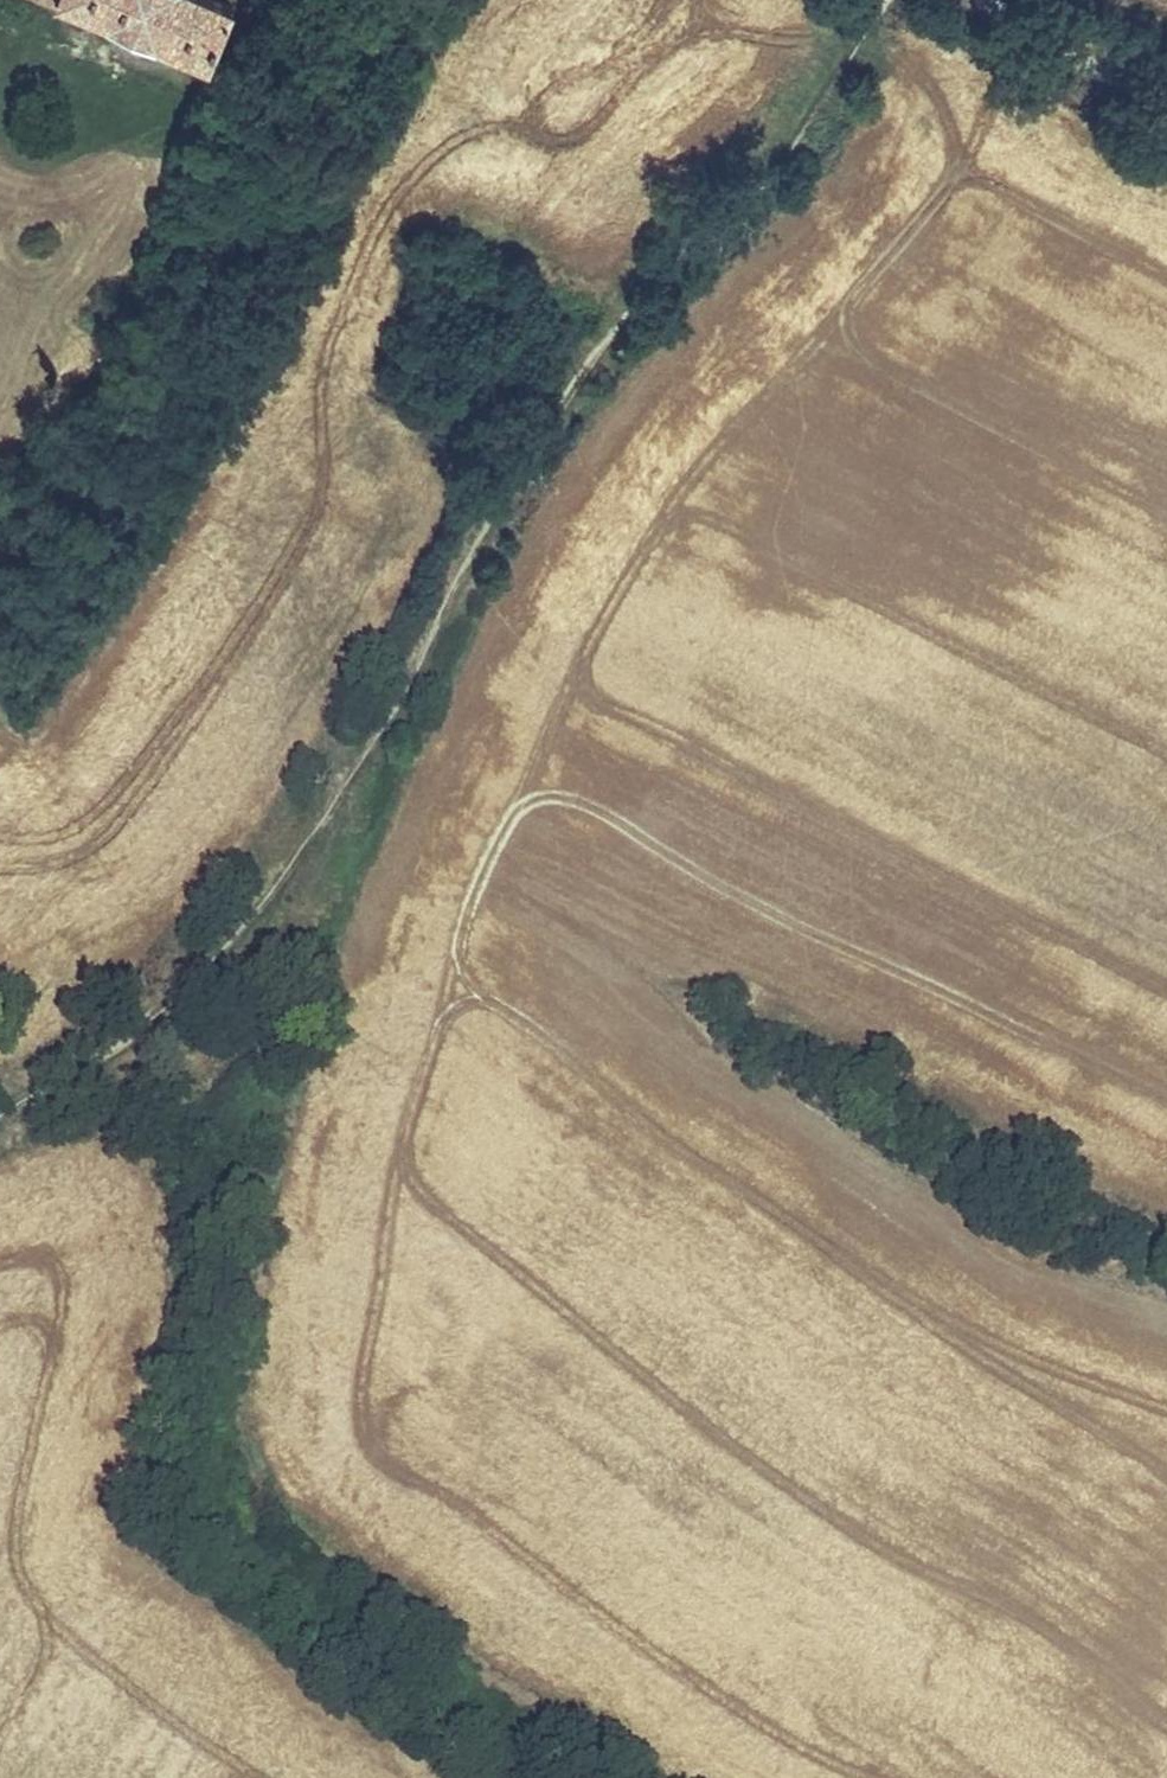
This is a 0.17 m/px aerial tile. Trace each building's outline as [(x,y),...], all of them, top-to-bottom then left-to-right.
[(218,0),(57,0),(208,63),(232,6),(218,0)]
